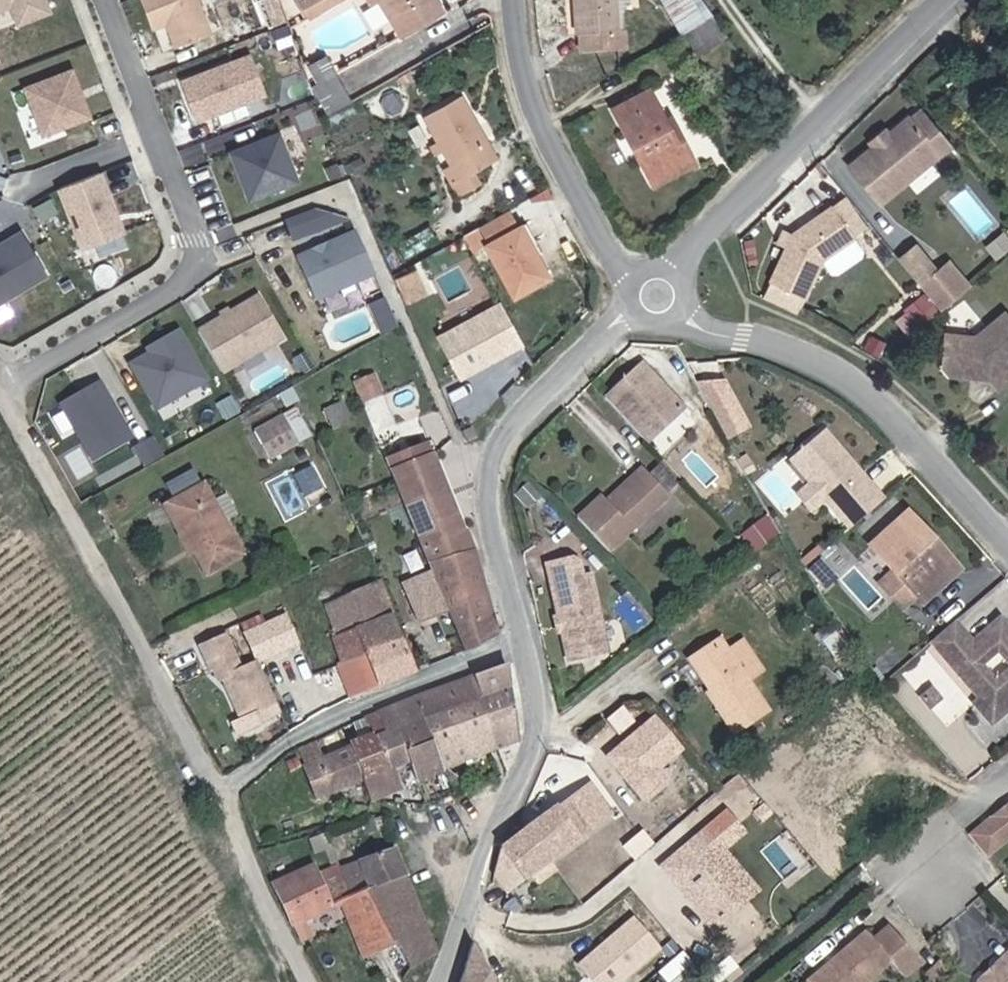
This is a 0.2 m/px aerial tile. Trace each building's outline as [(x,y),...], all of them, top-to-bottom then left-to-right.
[(19,13),(25,30),(58,18),(51,0),(0,0),(0,19),(19,13)] [(208,0),(153,0),(165,31),(180,25),(181,27),(186,25),(188,31),(184,33),(191,50),(223,37),(208,0)] [(282,0),(265,0),(264,19),(281,21),(282,0)] [(434,10),(427,0),(324,0),(319,3),(324,11),(320,15),(306,23),(317,41),(365,9),(377,28),(385,23),(407,59),(442,37),(428,16),(434,10)] [(580,52),(582,52),(584,71),(629,69),(627,29),(638,28),(636,0),(577,0),(580,52)] [(693,47),(709,37),(686,0),(682,0),(664,12),(687,50),(693,47)] [(300,14),(306,23),(320,15),(324,11),(319,3),(300,14)] [(448,32),(434,10),(428,16),(442,37),(448,32)] [(731,48),(719,31),(709,37),(693,47),(706,65),(731,48)] [(329,114),(353,100),(327,56),(311,66),(318,82),(311,87),(329,114)] [(197,88),(213,127),(281,100),(265,61),(197,88)] [(54,144),(99,126),(80,80),(35,97),(54,144)] [(633,111),(598,131),(640,205),(680,183),(656,137),(650,140),(633,111)] [(418,140),(431,162),(454,200),(448,204),(455,216),(475,202),(469,193),(490,180),(492,179),(455,117),(418,140)] [(856,191),(889,226),(957,163),(926,130),(914,141),(912,139),(893,158),(893,164),(887,170),(881,169),(856,191)] [(232,153),(251,199),(297,181),(278,135),(232,153)] [(877,165),(881,169),(887,170),(893,164),(893,158),(889,154),(877,165)] [(114,179),(74,195),(99,258),(140,241),(114,179)] [(295,244),(353,220),(316,209),(286,221),(295,244)] [(793,259),(777,299),(813,314),(828,275),(837,285),(845,284),(864,270),(866,261),(857,251),(872,240),(846,212),(800,248),(786,242),(782,254),(793,259)] [(374,275),(357,233),(298,256),(314,299),(374,275)] [(528,242),(495,263),(525,311),(560,290),(528,242)] [(56,288),(31,245),(0,263),(0,320),(56,288)] [(995,257),(1004,270),(1007,266),(1007,246),(995,257)] [(944,280),(921,255),(904,272),(926,296),(944,280)] [(944,280),(926,296),(947,319),(974,295),(954,271),(944,280)] [(413,272),(397,282),(409,303),(426,293),(413,272)] [(197,332),(223,373),(284,336),(258,294),(197,332)] [(386,295),(369,303),(383,332),(400,324),(386,295)] [(438,331),(461,377),(528,344),(505,298),(438,331)] [(942,319),(929,304),(910,321),(923,335),(942,319)] [(980,347),(953,345),(950,377),(957,386),(993,389),(996,387),(1006,398),(1007,396),(1007,322),(980,347)] [(180,332),(149,350),(152,354),(132,366),(158,411),(209,381),(180,332)] [(645,363),(609,397),(650,441),(686,407),(645,363)] [(702,383),(725,439),(752,428),(729,372),(702,383)] [(359,383),(367,402),(384,396),(377,376),(359,383)] [(97,463),(135,440),(111,400),(108,402),(105,398),(109,396),(101,383),(63,405),(97,463)] [(270,456),(312,437),(299,410),(258,430),(270,456)] [(145,465),(162,456),(152,438),(135,448),(145,465)] [(827,450),(797,479),(847,529),(877,498),(827,450)] [(394,471),(399,484),(440,468),(435,455),(394,471)] [(197,467),(168,480),(173,492),(202,479),(197,467)] [(440,468),(399,484),(433,570),(431,570),(446,611),(464,652),(492,641),(473,556),(472,556),(462,532),(465,531),(440,468)] [(757,469),(748,474),(755,485),(763,480),(757,469)] [(628,522),(623,516),(617,511),(594,534),(630,570),(684,516),(684,512),(691,505),(671,482),(660,490),(628,522)] [(628,522),(660,490),(655,486),(623,516),(628,522)] [(213,488),(173,509),(185,532),(185,539),(193,553),(197,551),(212,578),(241,565),(247,558),(232,528),(244,521),(236,502),(222,508),(213,488)] [(741,538),(758,553),(781,526),(763,512),(741,538)] [(929,552),(936,546),(916,527),(880,563),(905,587),(891,599),(914,624),(929,610),(958,582),(929,552)] [(958,582),(929,610),(936,617),(970,582),(936,546),(929,552),(958,582)] [(572,565),(551,571),(570,644),(574,642),(577,652),(570,654),(579,687),(618,675),(596,583),(572,565)] [(399,583),(417,624),(446,611),(431,570),(399,583)] [(340,635),(388,614),(378,589),(334,606),(328,606),(340,635)] [(252,631),(252,633),(273,622),(268,613),(262,616),(248,623),(252,631)] [(278,652),(306,638),(295,613),(277,621),(273,622),(252,633),(264,659),(278,652)] [(349,658),(397,638),(388,614),(340,635),(349,658)] [(233,629),(203,641),(241,735),(287,716),(263,658),(248,664),(233,629)] [(412,674),(397,638),(349,658),(342,661),(356,695),(412,674)] [(967,638),(946,657),(999,717),(1007,719),(1007,641),(986,659),(967,638)] [(729,663),(698,684),(718,714),(717,717),(743,757),(776,733),(729,663)] [(514,686),(484,697),(492,723),(495,727),(517,713),(514,686)] [(484,697),(384,737),(394,762),(388,767),(403,795),(419,787),(425,799),(438,795),(453,790),(436,750),(492,723),(484,697)] [(511,767),(526,761),(525,751),(517,713),(495,727),(511,767)] [(453,790),(511,767),(495,727),(492,723),(436,750),(453,790)] [(384,737),(358,746),(371,773),(388,767),(394,762),(384,737)] [(371,773),(358,781),(369,802),(380,818),(408,805),(403,795),(388,767),(371,773)] [(306,777),(316,794),(332,787),(321,768),(306,777)] [(369,802),(358,781),(353,774),(332,787),(316,794),(331,823),(369,802)] [(689,804),(648,839),(662,855),(702,819),(689,804)] [(727,807),(659,865),(718,932),(767,890),(730,847),(748,831),(727,807)] [(561,883),(584,867),(603,853),(591,811),(538,852),(561,883)] [(999,842),(991,849),(988,851),(985,854),(987,856),(1005,875),(1006,876),(1007,874),(1007,834),(999,842)] [(364,885),(398,869),(385,845),(352,863),(353,867),(340,873),(344,885),(349,894),(364,885)] [(561,883),(538,852),(522,864),(493,930),(561,883)] [(633,855),(615,869),(628,884),(656,863),(649,855),(639,861),(633,855)] [(270,889),(267,893),(293,938),(304,932),(300,924),(328,908),(321,896),(344,885),(340,873),(336,867),(311,879),(307,872),(270,889)] [(398,869),(364,885),(394,936),(412,968),(442,950),(398,869)] [(394,936),(364,885),(349,894),(344,885),(321,896),(328,908),(339,902),(365,950),(394,936)] [(595,981),(625,981),(665,949),(637,914),(578,961),(595,981)] [(837,981),(929,981),(902,946),(885,958),(880,951),(837,981)] [(480,973),(485,981),(502,981),(493,966),(480,973)]
